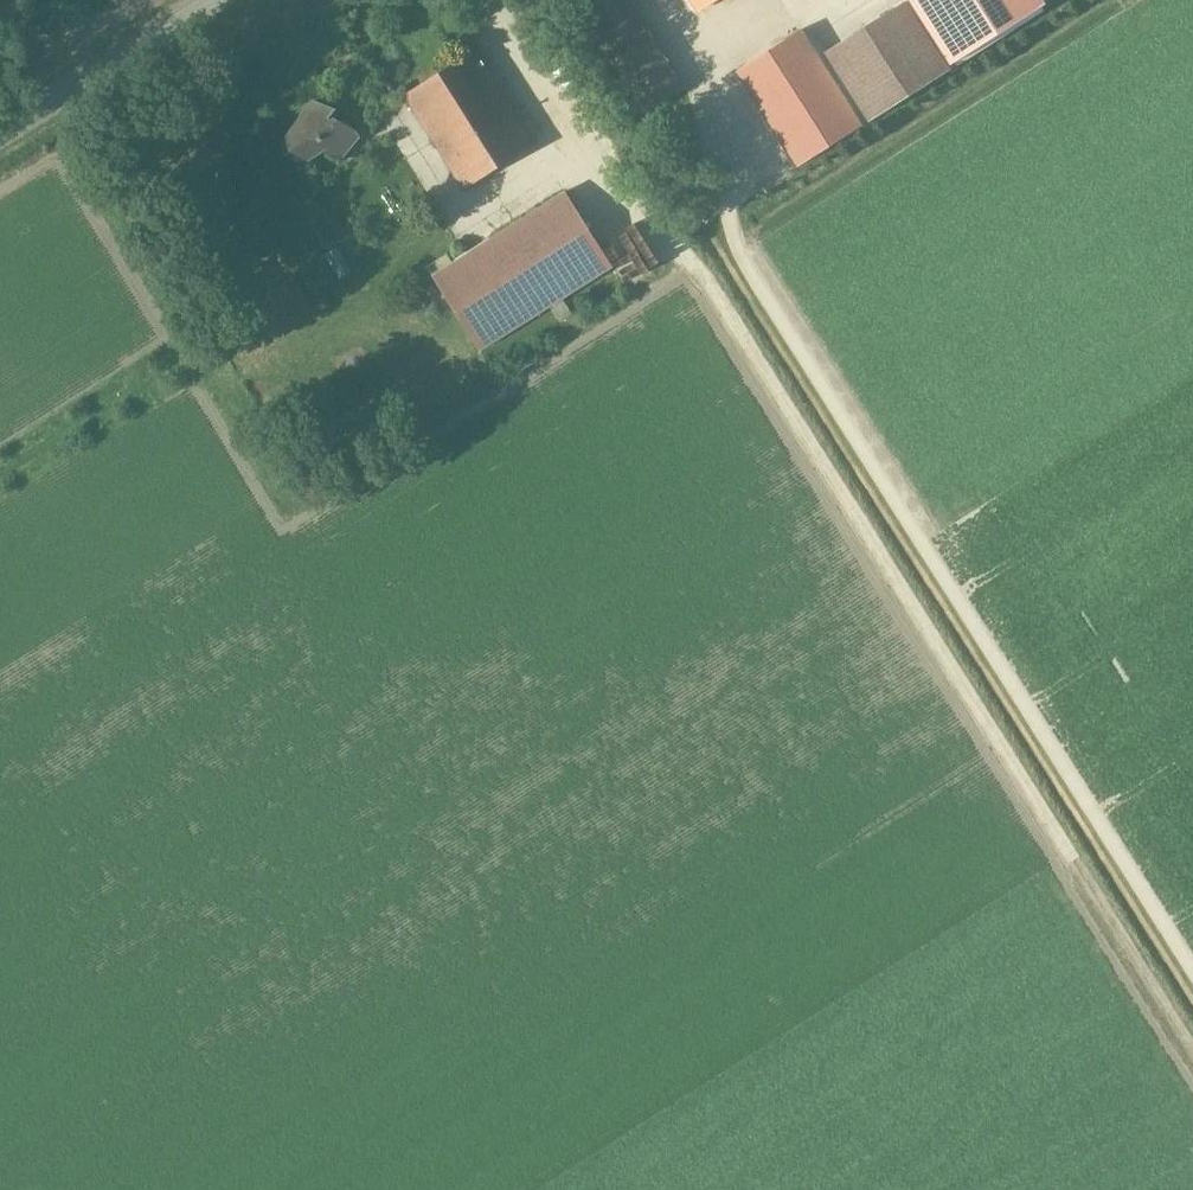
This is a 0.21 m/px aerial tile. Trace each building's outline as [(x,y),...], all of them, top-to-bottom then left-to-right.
[(684,86),(632,0),(598,0),(580,11),(642,111),(684,86)] [(711,0),(692,0),(697,9),(711,0)] [(858,102),(859,101),(906,64),(924,56),(934,48),(915,2),(913,0),(861,0),(818,34),(833,52),(844,77),(852,87),(858,102)] [(1042,7),(1038,0),(916,0),(955,62),(1042,7)] [(798,164),(863,123),(803,26),(738,67),(798,164)] [(464,185),(534,141),(476,48),(406,92),(464,185)] [(355,128),(364,114),(342,96),(333,107),(313,99),(285,140),(286,150),(303,160),(327,144),(342,153),(359,134),(355,128)] [(481,349),(613,265),(566,189),(433,273),(481,349)]
